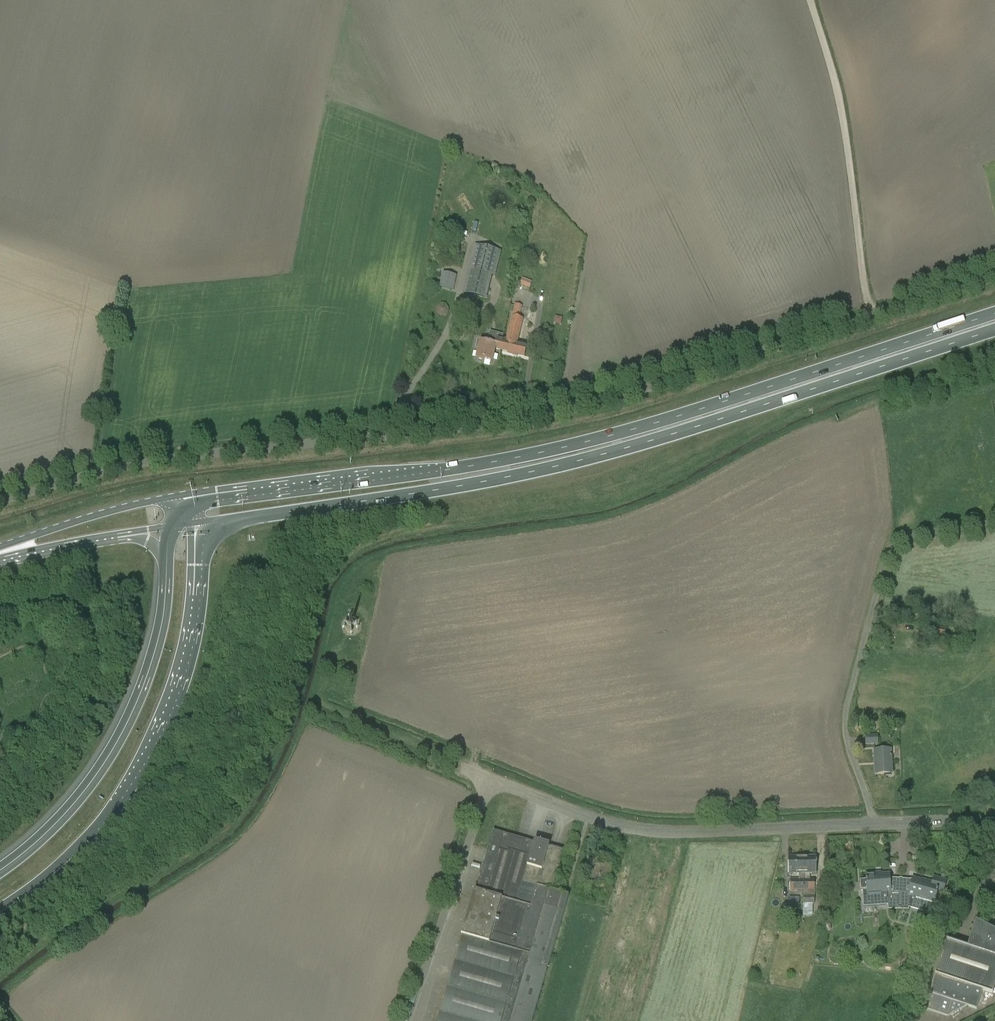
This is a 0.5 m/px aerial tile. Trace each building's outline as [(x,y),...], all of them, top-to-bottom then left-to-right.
[(492,275),(495,275),(501,252),(474,245),(463,293),(487,299),(492,278),(492,275)] [(453,291),(456,276),(443,273),(440,288),(453,291)] [(522,278),(520,285),(529,289),(532,282),(522,278)] [(515,304),(514,315),(522,316),(523,304),(515,304)] [(507,339),(504,338),(501,351),(508,352),(507,354),(513,355),(514,354),(524,356),(526,347),(516,345),(523,319),(512,316),(507,339)] [(494,349),(501,351),(504,338),(491,335),(489,344),(481,342),(477,359),(492,362),(494,349)] [(865,745),(878,745),(878,735),(865,736),(865,745)] [(878,774),(875,774),(892,773),(890,750),(873,751),(874,761),(877,761),(878,774)] [(569,895),(552,891),(564,851),(494,831),(477,891),(476,890),(463,936),(464,936),(439,1020),(533,1020),(569,895)] [(802,890),(802,857),(789,857),(789,874),(792,874),(792,880),(790,880),(791,890),(801,890),(802,890)] [(802,890),(801,890),(801,900),(803,900),(803,916),(813,915),(812,904),(815,904),(814,880),(805,880),(805,874),(816,874),(815,857),(802,857),(802,890)] [(597,890),(599,886),(600,881),(607,883),(612,866),(597,861),(595,869),(589,867),(585,882),(593,885),(592,889),(597,890)] [(888,909),(899,909),(900,893),(891,893),(889,875),(876,876),(876,874),(866,874),(867,881),(860,882),(861,892),(861,891),(868,891),(868,895),(887,893),(888,909)] [(929,884),(912,880),(908,893),(900,893),(899,909),(908,910),(912,896),(934,902),(937,893),(937,894),(938,892),(941,892),(941,891),(943,891),(945,883),(944,881),(944,880),(936,878),(936,879),(935,880),(934,880),(933,884),(929,883),(929,884)] [(799,897),(789,897),(789,907),(799,907),(799,897)] [(929,993),(924,1009),(947,1016),(967,1006),(976,1009),(983,990),(992,993),(994,983),(994,931),(975,921),(967,947),(946,940),(929,993)]
